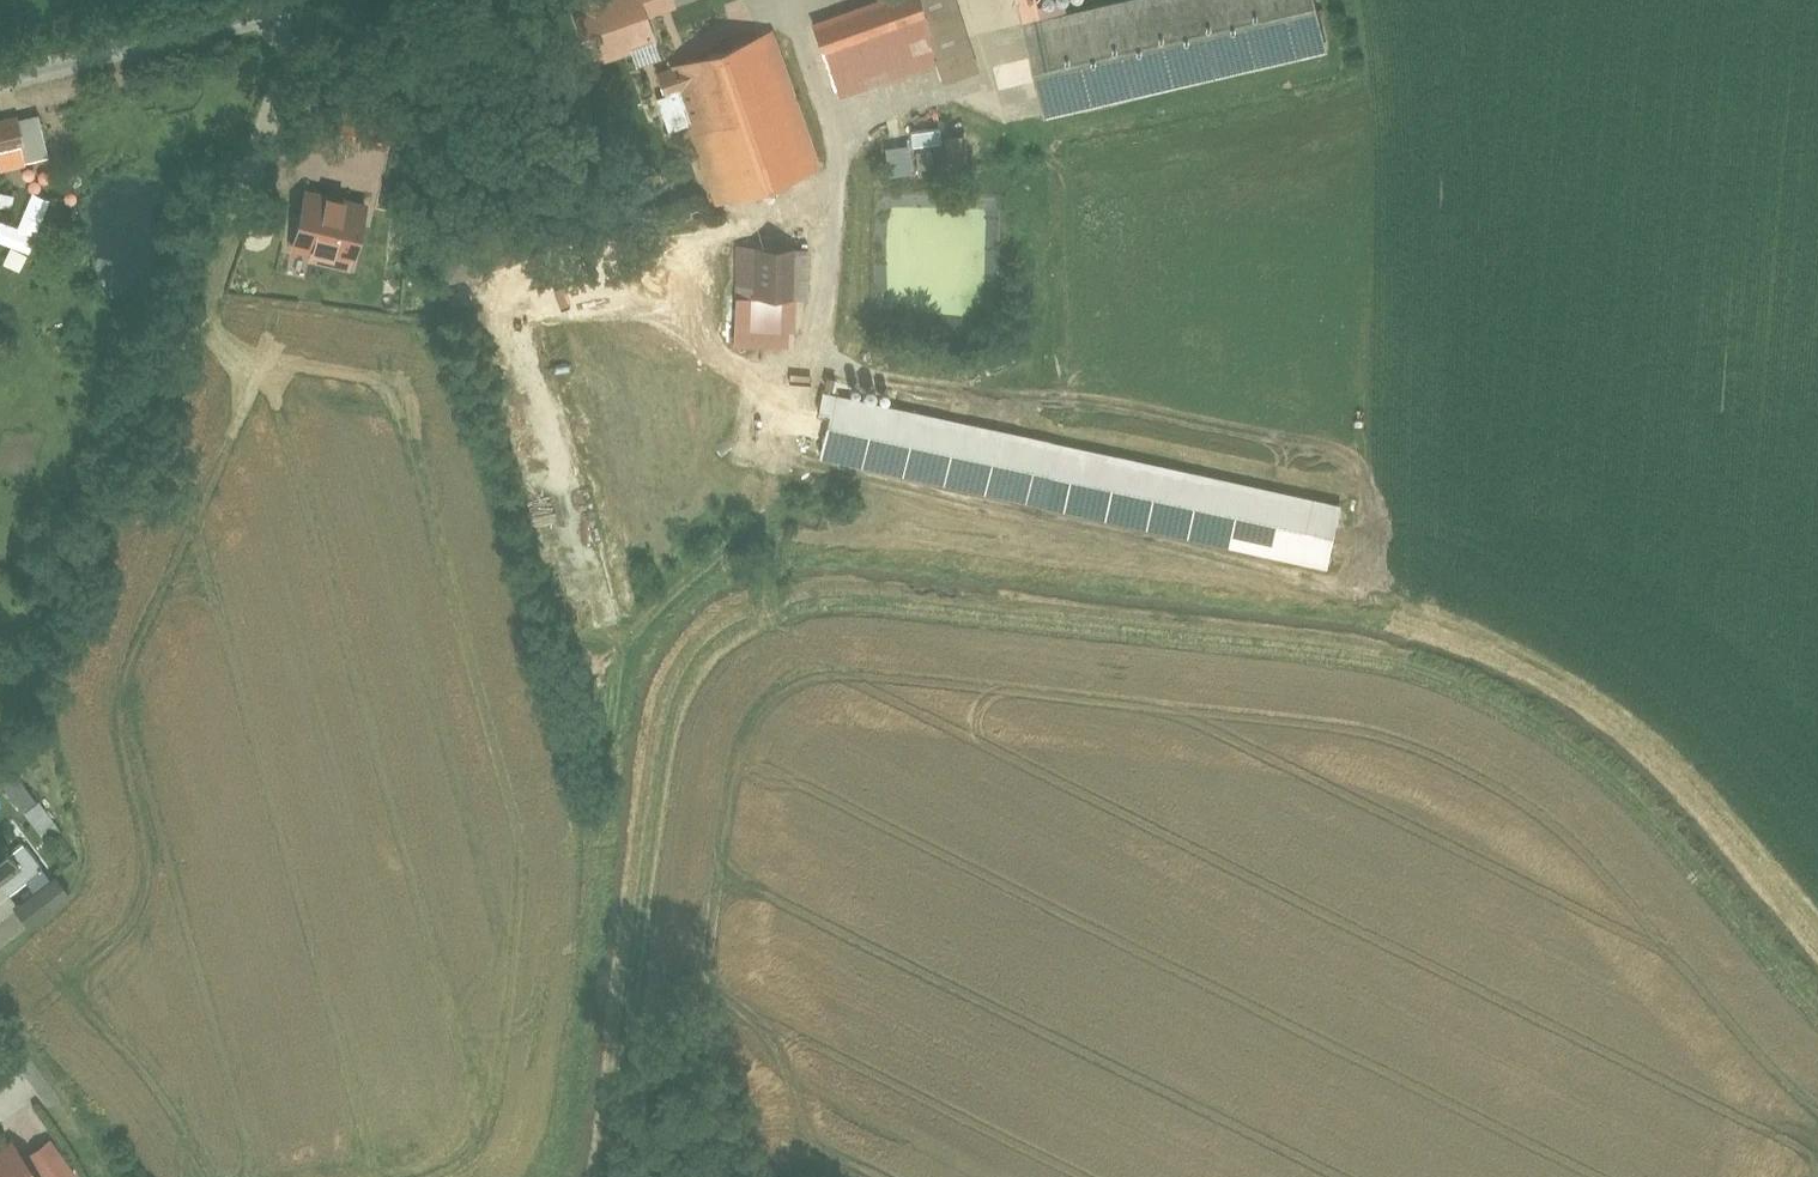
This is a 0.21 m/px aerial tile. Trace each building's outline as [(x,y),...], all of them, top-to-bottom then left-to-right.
[(568,8),(589,68),(657,45),(649,20),(677,11),(673,0),(570,0),(572,7),(568,8)] [(810,25),(835,100),(973,55),(955,0),(886,0),(810,25)] [(1047,119),(1332,56),(1319,0),(1139,0),(1026,25),(1047,119)] [(772,32),(674,67),(724,205),(822,169),(772,32)] [(943,125),(914,130),(916,144),(945,139),(943,125)] [(957,147),(973,160),(989,138),(973,126),(957,147)] [(912,141),(888,145),(893,174),(917,171),(912,141)] [(305,191),(288,255),(352,272),(369,208),(305,191)] [(802,254),(744,251),(739,348),(796,351),(802,254)] [(1347,506),(837,396),(822,464),(1332,574),(1347,506)] [(19,764),(4,773),(43,838),(59,828),(19,764)] [(25,871),(0,838),(0,889),(25,871)] [(0,1155),(0,1176),(40,1176),(16,1143),(0,1155)]
